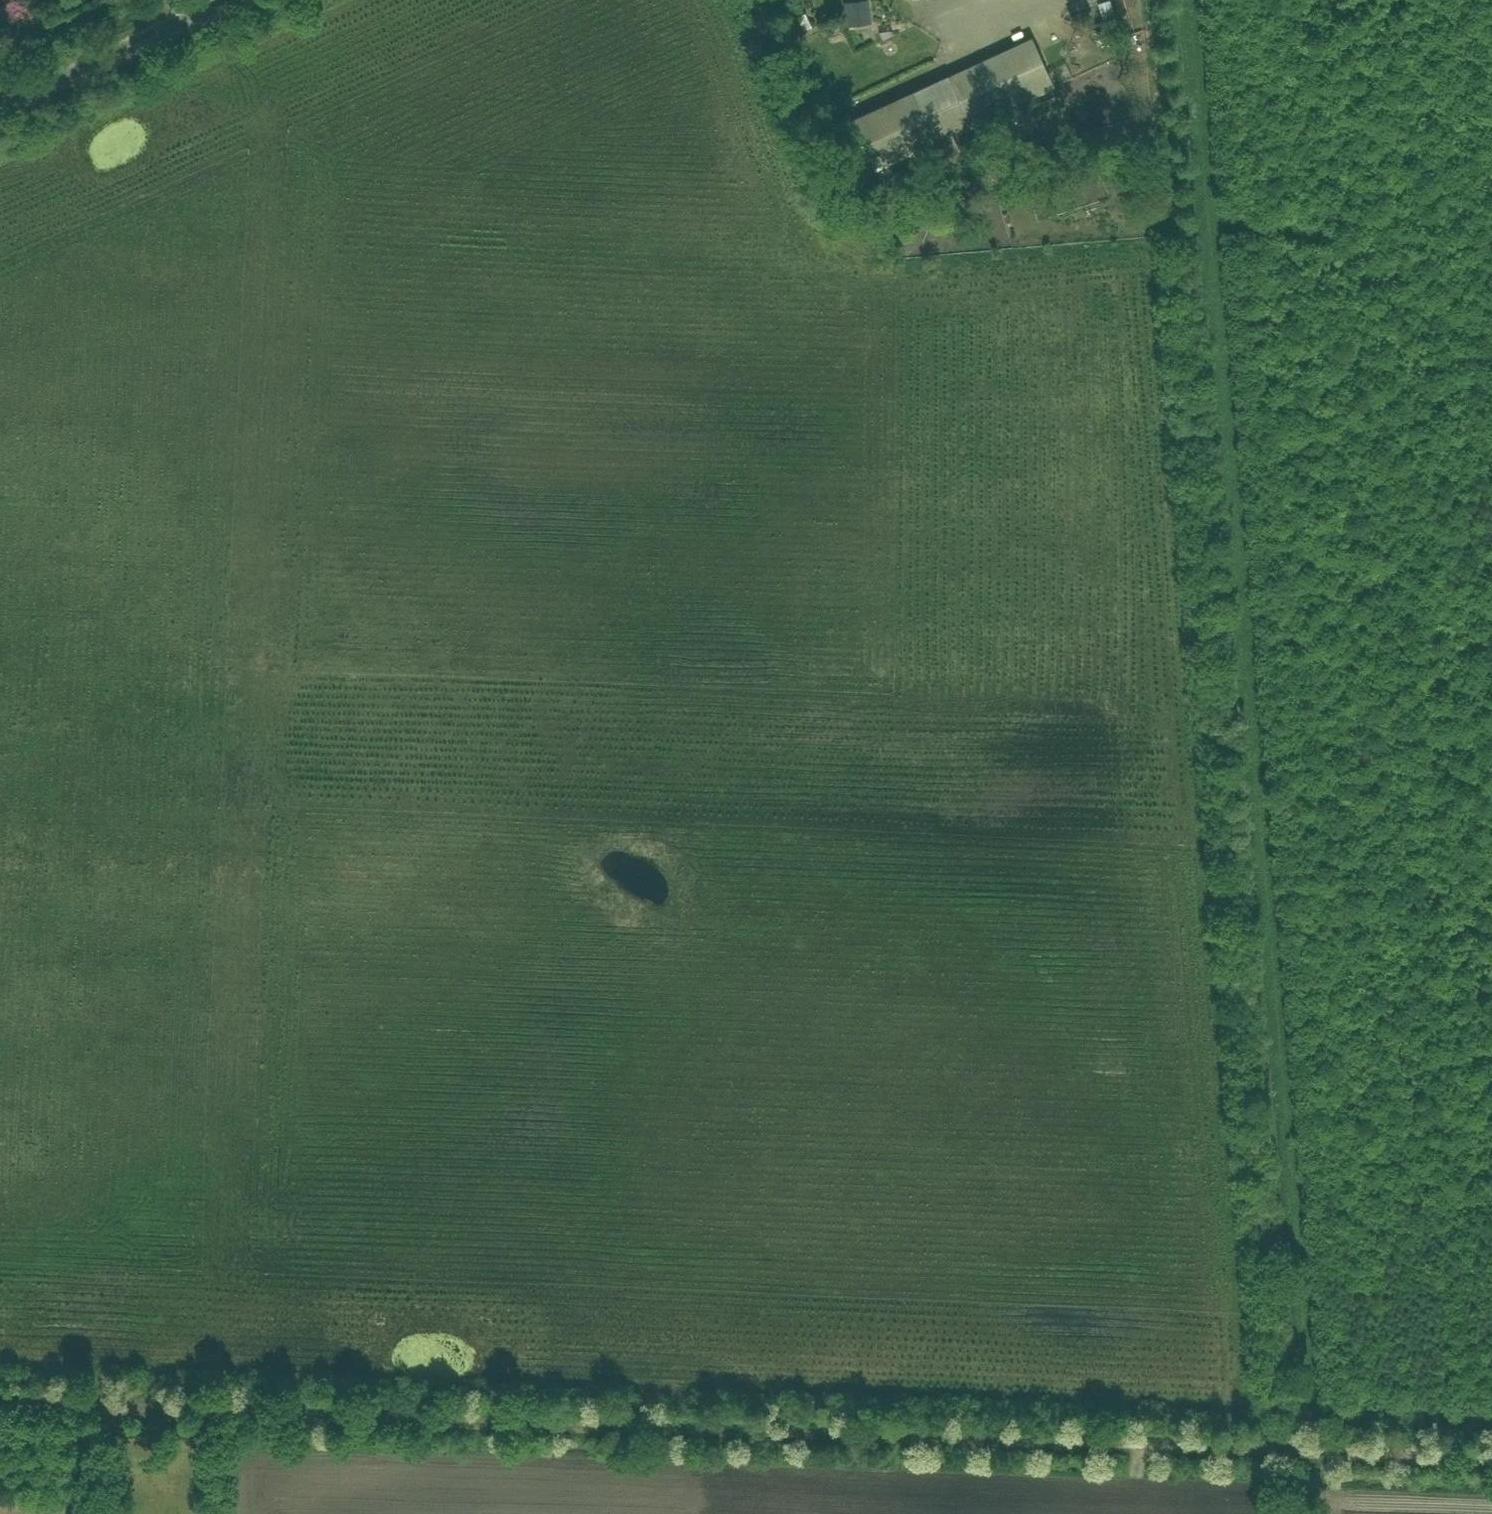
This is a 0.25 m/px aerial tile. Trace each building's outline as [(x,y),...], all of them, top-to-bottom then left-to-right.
[(854,26),(878,21),(873,0),(863,0),(850,3),(854,26)] [(1045,91),(1018,37),(903,93),(930,148),(1045,91)]
